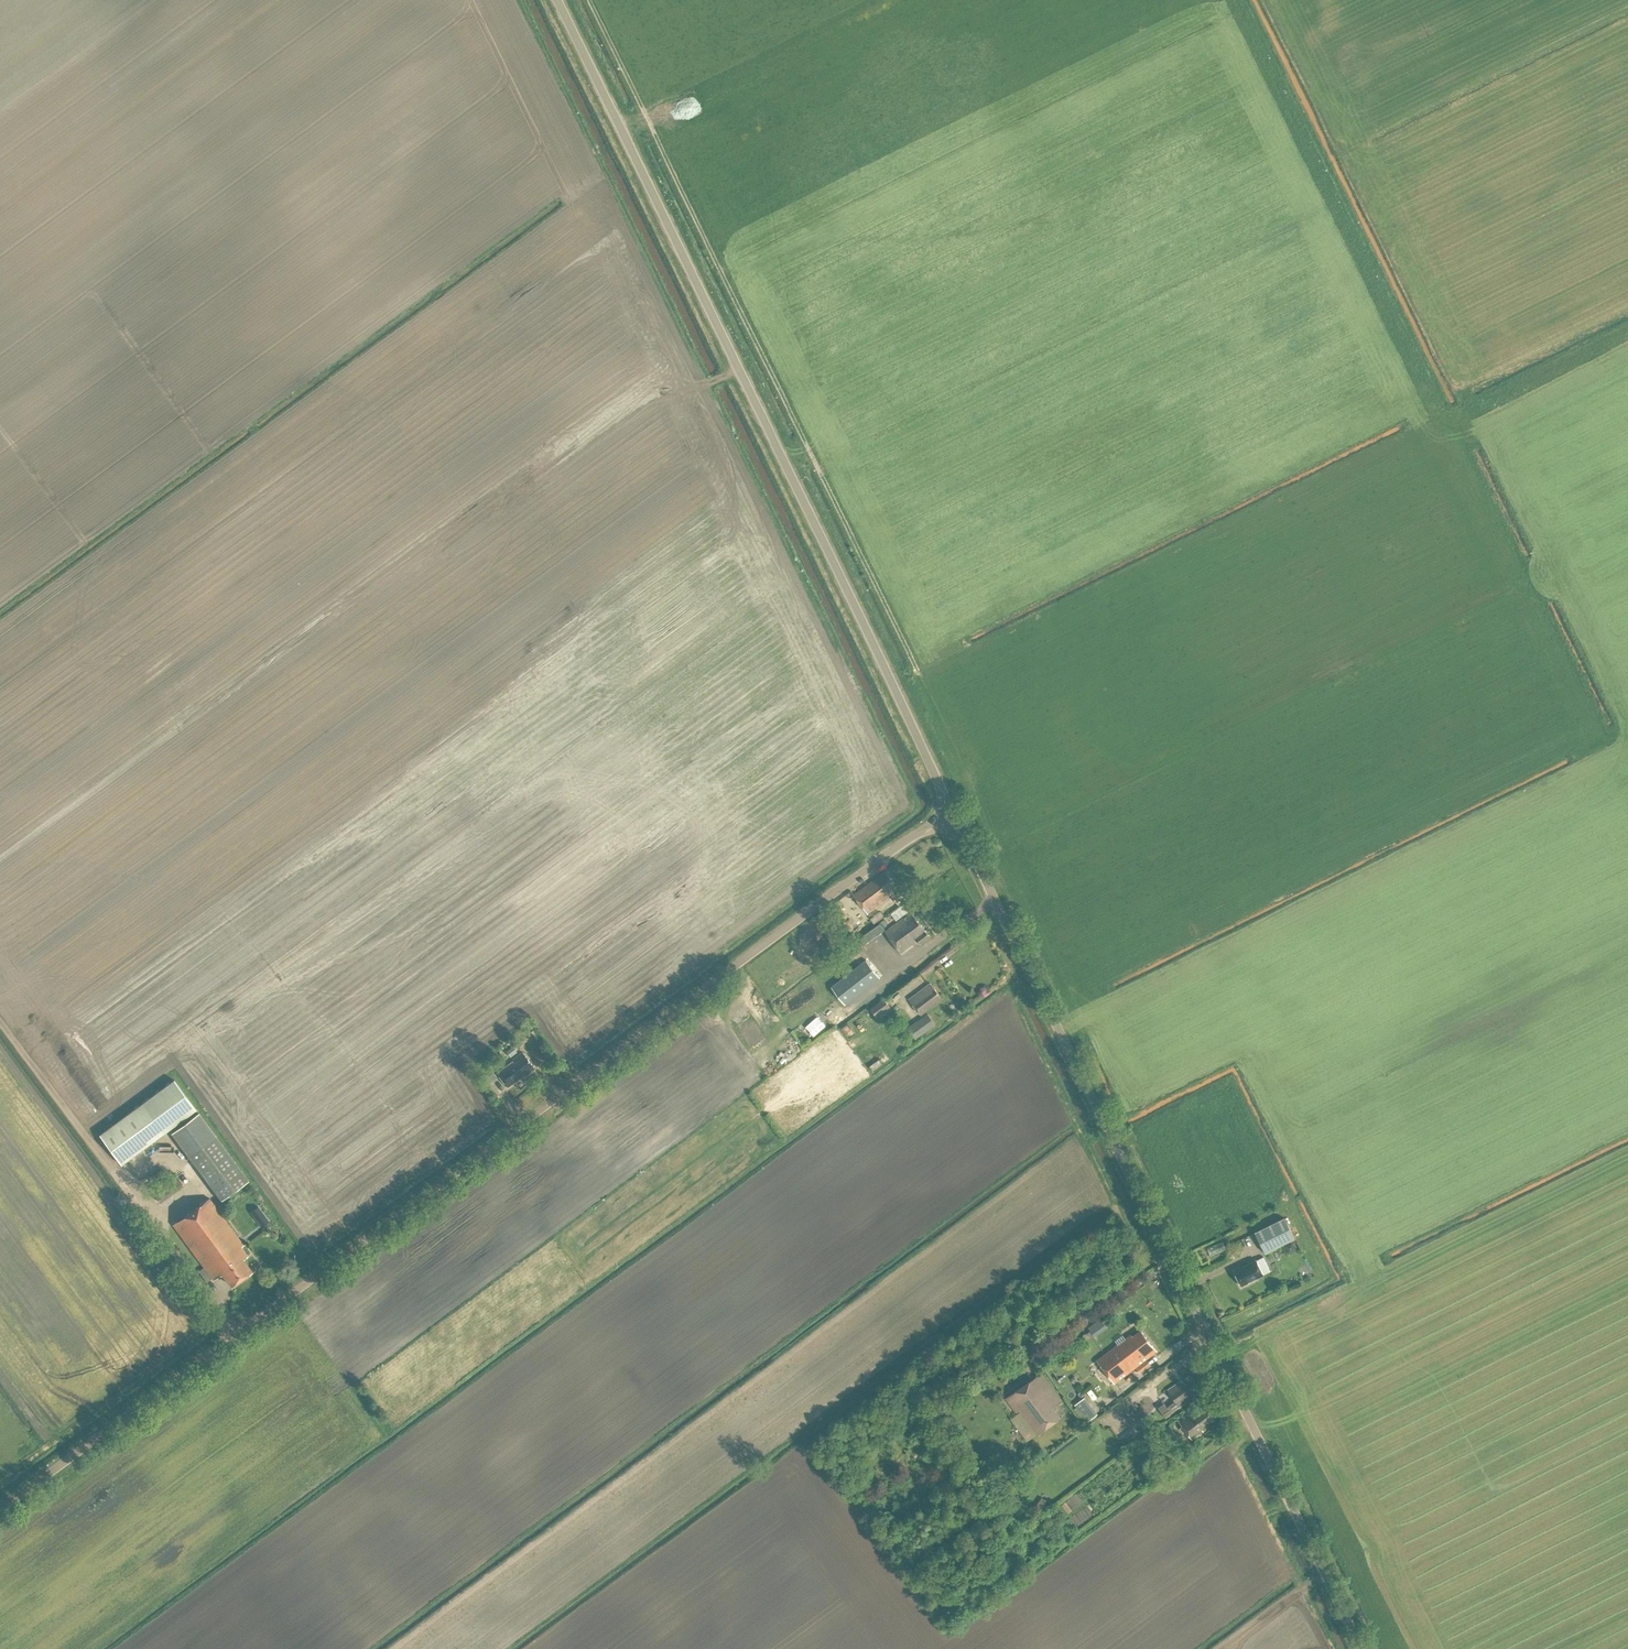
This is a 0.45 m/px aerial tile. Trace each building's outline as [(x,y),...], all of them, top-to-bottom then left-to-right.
[(889,896),(899,889),(886,871),(854,895),(868,913),(890,898),(889,896)] [(900,890),(892,896),(897,902),(904,897),(900,890)] [(826,910),(817,917),(830,933),(838,926),(826,910)] [(928,936),(916,918),(890,935),(902,953),(928,936)] [(863,946),(885,930),(880,924),(858,939),(863,946)] [(878,975),(866,957),(829,981),(842,1000),(878,975)] [(921,1016),(943,1000),(932,984),(910,1000),(921,1016)] [(884,999),(871,1009),(877,1017),(890,1007),(884,999)] [(830,1018),(842,1007),(837,1002),(825,1014),(830,1018)] [(834,1025),(848,1011),(844,1006),(830,1020),(834,1025)] [(929,1015),(908,1030),(915,1039),(935,1023),(929,1015)] [(815,1036),(827,1026),(819,1016),(806,1026),(815,1036)] [(869,1066),(879,1060),(875,1053),(864,1059),(869,1066)] [(523,1077),(533,1070),(521,1054),(512,1061),(513,1062),(498,1074),(507,1087),(523,1076),(523,1077)] [(875,1070),(884,1063),(881,1059),(872,1066),(875,1070)] [(479,1072),(488,1083),(496,1077),(487,1065),(479,1072)] [(198,1110),(176,1079),(101,1133),(123,1164),(198,1110)] [(199,1113),(172,1133),(222,1201),(250,1180),(199,1113)] [(243,1245),(209,1199),(173,1226),(204,1268),(198,1272),(206,1283),(212,1279),(213,1281),(223,1274),(231,1286),(251,1272),(242,1260),(247,1256),(241,1247),(243,1245)] [(258,1207),(251,1212),(256,1219),(263,1213),(258,1207)] [(1285,1217),(1255,1232),(1265,1252),(1295,1238),(1285,1217)] [(1257,1259),(1234,1270),(1242,1286),(1264,1275),(1264,1274),(1271,1271),(1264,1257),(1257,1260),(1257,1259)] [(1090,1325),(1094,1332),(1107,1324),(1103,1317),(1090,1325)] [(1142,1331),(1134,1337),(1132,1335),(1098,1361),(1116,1384),(1136,1368),(1147,1359),(1158,1352),(1142,1331)] [(1081,1337),(1085,1342),(1093,1337),(1090,1332),(1087,1334),(1086,1333),(1081,1337)] [(1140,1374),(1152,1365),(1147,1359),(1136,1368),(1140,1374)] [(1036,1435),(1061,1417),(1054,1408),(1063,1401),(1043,1373),(1009,1398),(1036,1435)] [(1200,1394),(1197,1390),(1199,1388),(1191,1376),(1181,1382),(1181,1381),(1168,1390),(1176,1401),(1168,1407),(1165,1403),(1159,1407),(1167,1417),(1172,1414),(1172,1413),(1180,1407),(1200,1394)] [(1092,1407),(1085,1397),(1075,1404),(1077,1406),(1083,1414),(1092,1407)] [(1192,1440),(1205,1431),(1203,1429),(1216,1421),(1207,1407),(1196,1414),(1194,1411),(1180,1421),(1192,1440)] [(909,1427),(918,1421),(912,1412),(903,1418),(909,1427)] [(1170,1424),(1155,1434),(1163,1445),(1177,1435),(1170,1424)] [(1133,1427),(1121,1436),(1128,1445),(1140,1436),(1133,1427)] [(1043,1508),(1047,1501),(1041,1497),(1037,1504),(1043,1508)]
